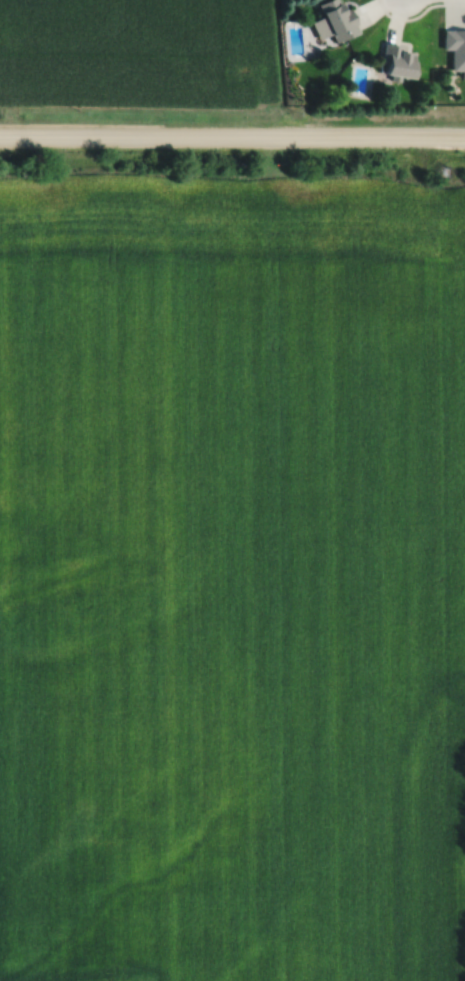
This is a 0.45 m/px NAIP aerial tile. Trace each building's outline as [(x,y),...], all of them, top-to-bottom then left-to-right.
[(353,36),(345,0),(324,0),(315,2),(319,20),(311,22),(315,41),(330,37),(331,41),(353,36)] [(449,51),(449,72),(464,72),(464,31),(441,31),(441,51),(449,51)] [(411,50),(382,46),(377,77),(407,81),(411,50)]
